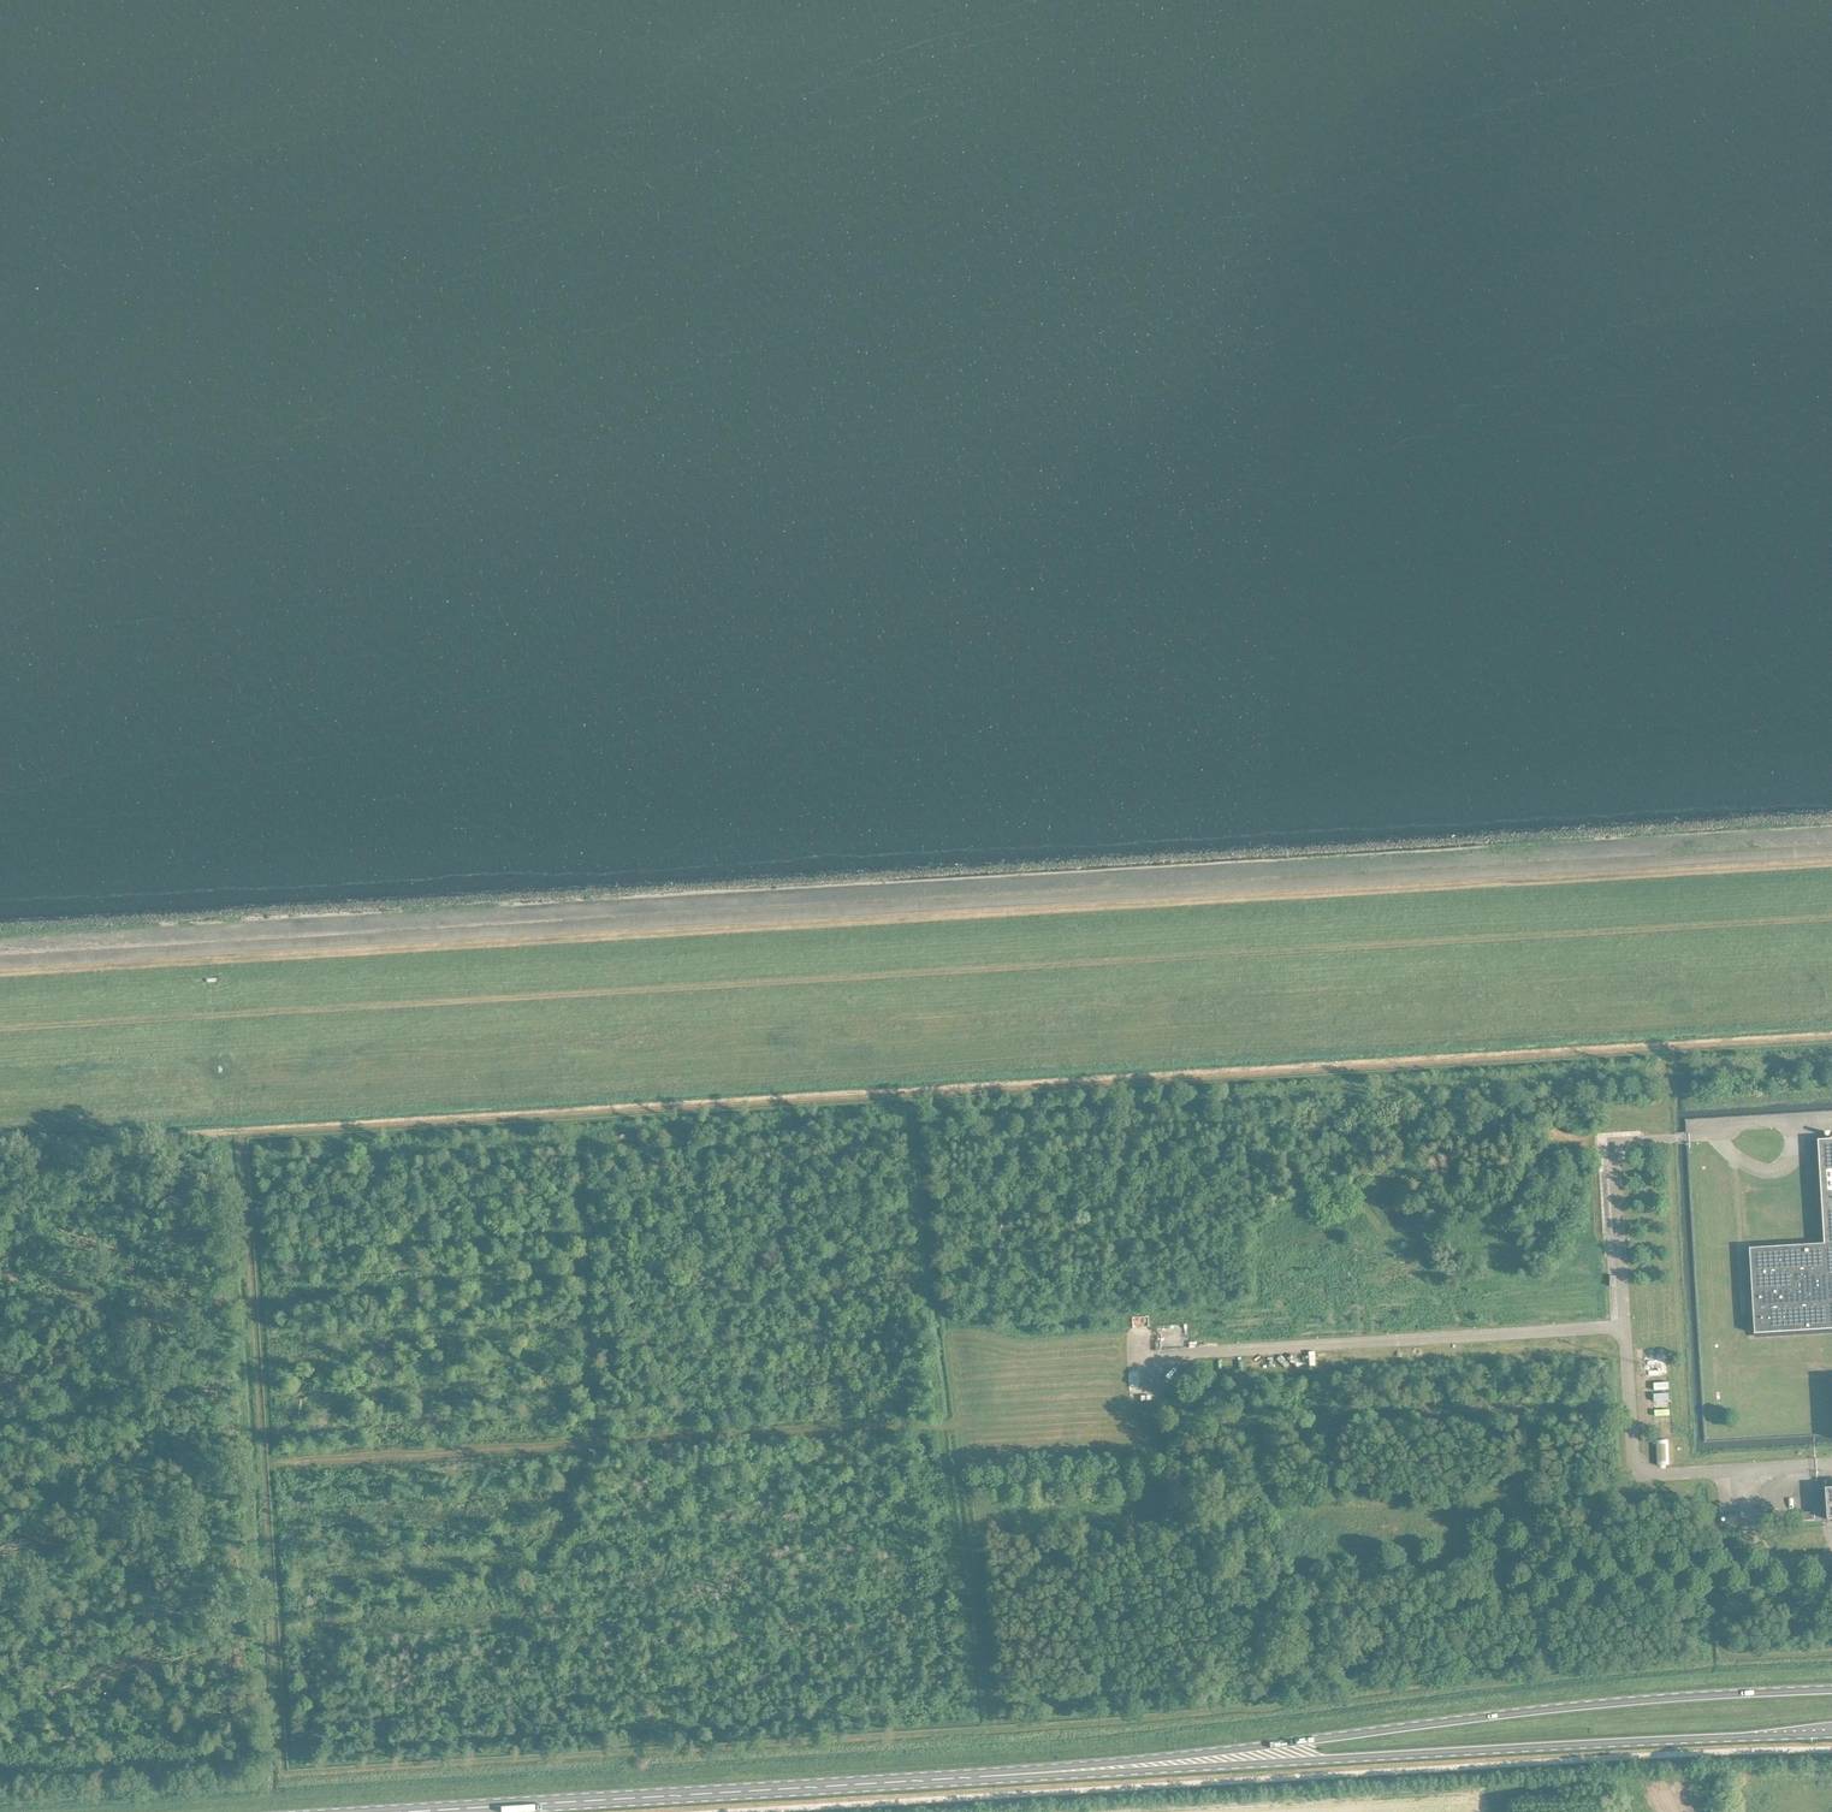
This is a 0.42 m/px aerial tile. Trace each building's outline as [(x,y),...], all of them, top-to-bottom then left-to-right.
[(1820,1145),(1826,1248),(1752,1253),(1757,1338),(1831,1333),(1831,1144),(1820,1145)] [(1800,1518),(1800,1526),(1816,1525),(1816,1517),(1800,1518)] [(1763,1519),(1764,1530),(1777,1530),(1776,1518),(1763,1519)]
